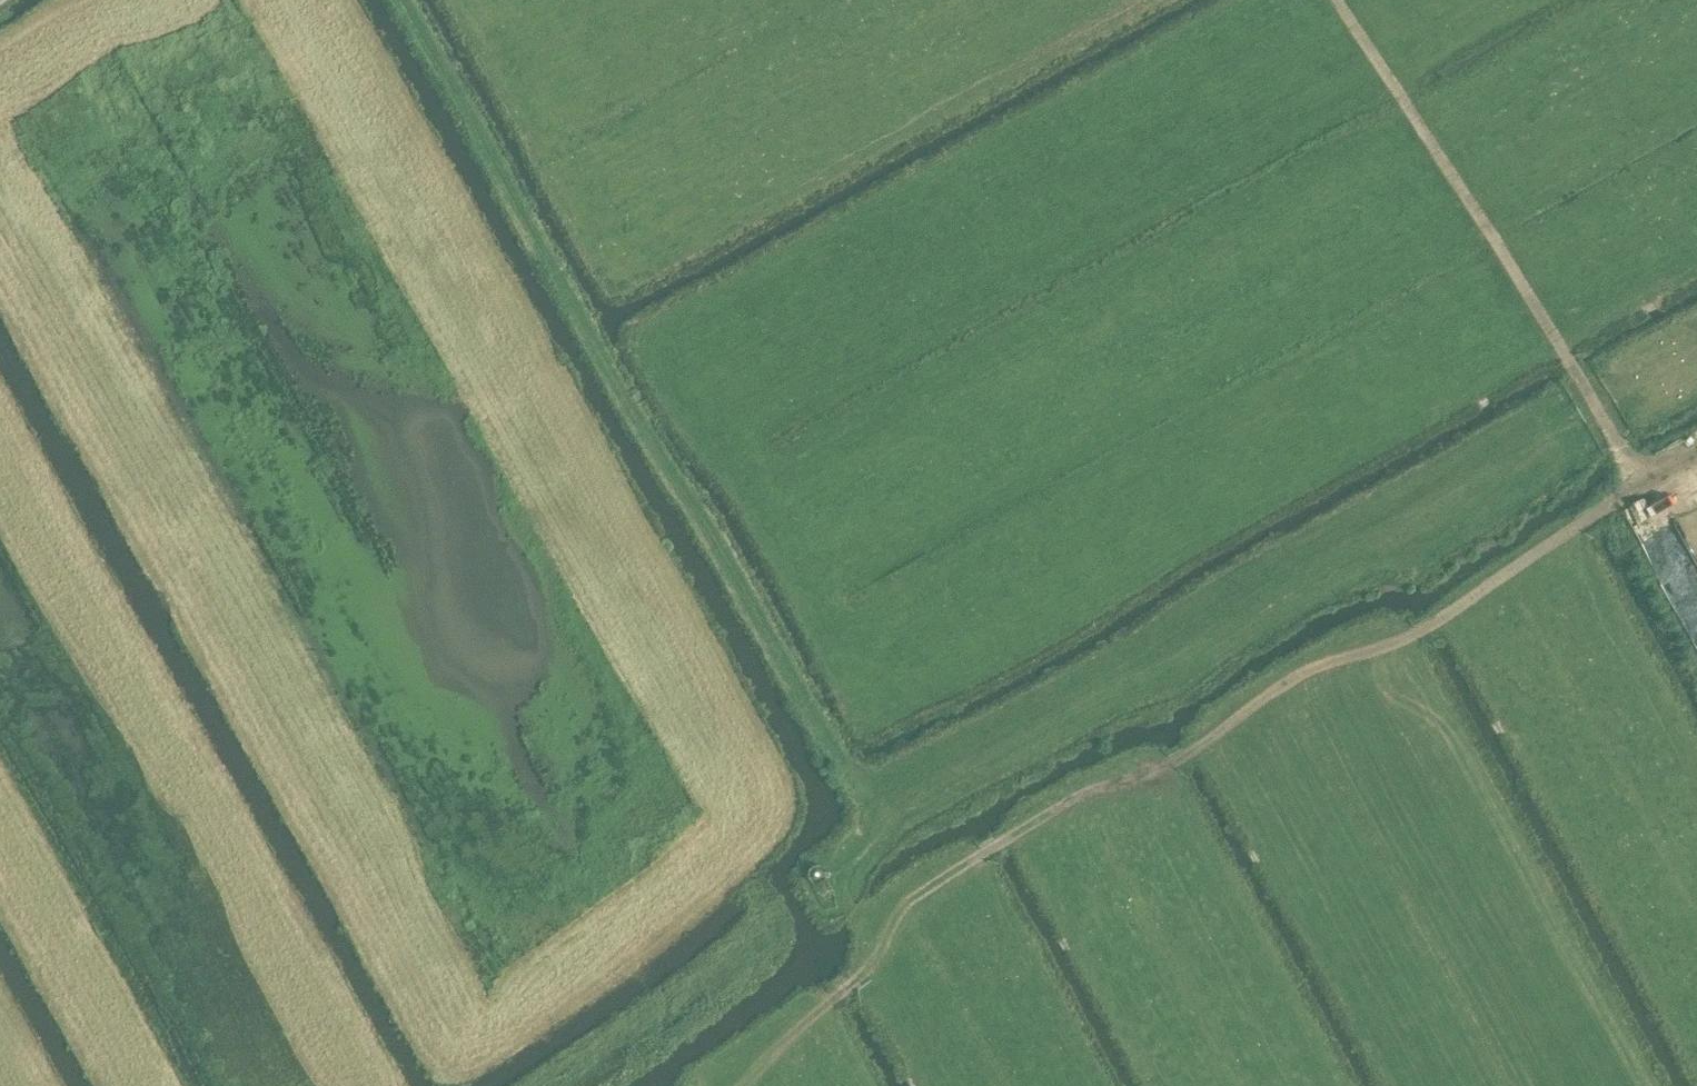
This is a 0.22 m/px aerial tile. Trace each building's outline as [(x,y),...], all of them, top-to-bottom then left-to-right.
[(812,875),(812,878),(815,881),(818,882),(821,881),(823,879),(824,876),(823,873),(821,870),(818,869),(815,870),(813,872),(812,875)]
